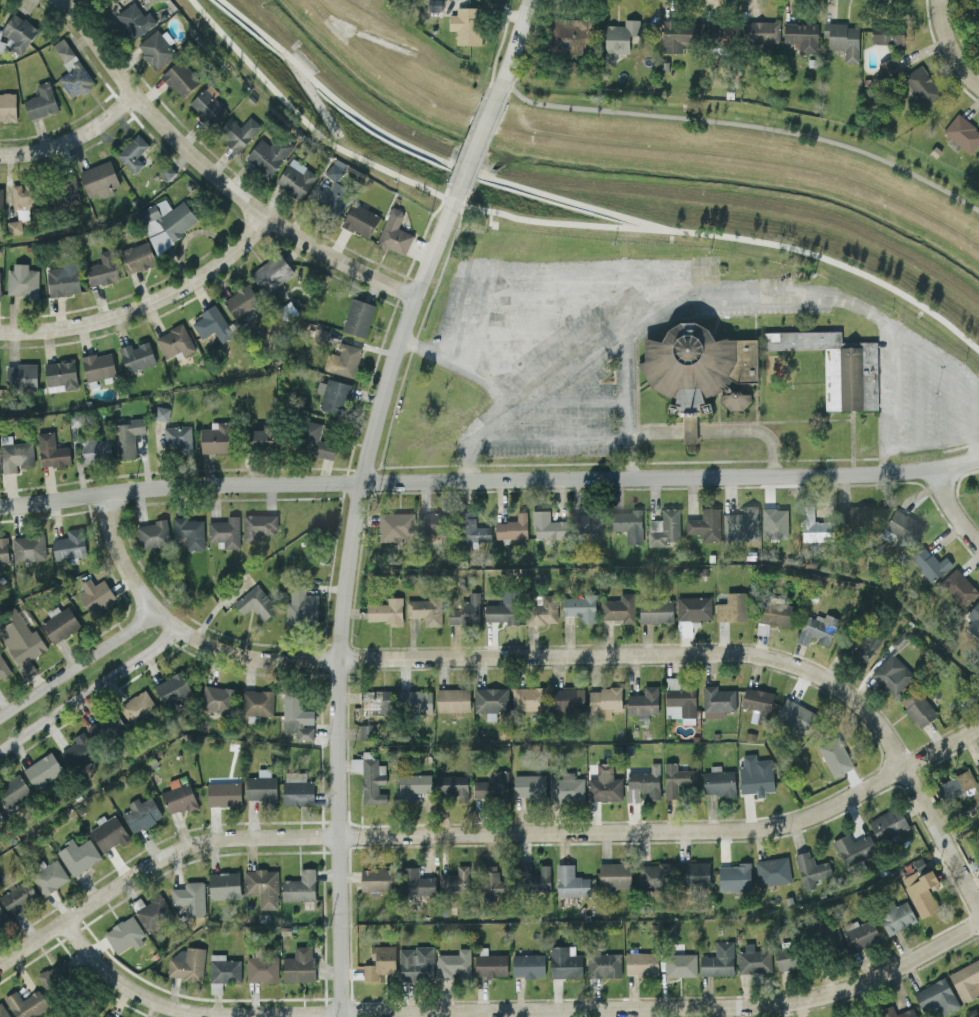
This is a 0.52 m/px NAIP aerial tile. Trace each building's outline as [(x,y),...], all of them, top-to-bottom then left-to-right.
[(132,39),(157,23),(149,11),(143,15),(135,1),(116,13),(132,39)] [(449,14),(449,30),(457,30),(457,44),(480,44),(480,7),(457,7),(456,14),(449,14)] [(39,29),(13,12),(0,31),(0,53),(1,54),(6,48),(19,57),(39,29)] [(588,53),(588,18),(553,18),(553,46),(567,46),(567,53),(588,53)] [(624,25),(606,24),(605,61),(616,62),(616,53),(629,53),(630,34),(639,35),(639,19),(624,18),(624,25)] [(683,52),(683,44),(694,44),(693,20),(663,20),(663,52),(683,52)] [(779,43),(780,21),(748,20),(748,42),(779,43)] [(817,53),(818,24),(784,22),(783,42),(799,43),(799,52),(817,53)] [(859,27),(847,26),(847,23),(825,22),(824,48),(844,49),(844,62),(858,62),(859,27)] [(872,43),(905,44),(905,27),(872,25),(872,43)] [(137,43),(153,69),(176,55),(170,43),(173,41),(165,27),(137,43)] [(95,82),(63,37),(51,46),(68,70),(57,78),(72,99),(95,82)] [(182,97),(200,80),(180,58),(161,75),(182,97)] [(943,90),(918,64),(902,80),(927,106),(943,90)] [(36,84),(39,95),(24,99),(29,119),(58,111),(50,80),(36,84)] [(218,92),(209,83),(189,104),(211,125),(226,108),(214,96),(218,92)] [(16,120),(15,92),(0,93),(0,120),(16,120)] [(978,142),(978,130),(957,113),(942,132),(970,153),(978,142)] [(240,126),(229,116),(218,129),(227,138),(224,142),(237,154),(262,126),(250,115),(240,126)] [(137,156),(149,145),(138,133),(116,154),(134,173),(144,164),(137,156)] [(294,145),(279,133),(270,145),(261,138),(245,157),(270,177),(294,145)] [(304,198),(316,171),(288,159),(277,186),(304,198)] [(88,197),(97,195),(98,199),(114,194),(112,187),(119,185),(112,160),(79,169),(88,197)] [(337,182),(345,168),(332,161),(324,175),(329,178),(316,201),(336,213),(350,189),(337,182)] [(78,202),(76,178),(52,180),(53,204),(78,202)] [(13,183),(12,206),(36,206),(36,184),(13,183)] [(184,200),(172,208),(163,196),(135,216),(159,250),(199,222),(184,200)] [(368,239),(380,216),(353,201),(341,224),(368,239)] [(414,234),(398,227),(404,211),(392,206),(376,243),(405,255),(414,234)] [(8,233),(22,233),(21,220),(8,220),(8,233)] [(120,249),(127,272),(155,265),(149,241),(120,249)] [(120,279),(112,249),(99,252),(101,262),(85,266),(90,286),(120,279)] [(266,294),(295,272),(279,251),(250,273),(266,294)] [(81,292),(77,260),(59,262),(60,267),(47,268),(50,296),(81,292)] [(38,269),(28,269),(28,263),(9,262),(8,295),(38,296),(38,269)] [(222,299),(236,320),(262,303),(247,282),(222,299)] [(366,337),(376,304),(351,297),(341,330),(366,337)] [(201,339),(214,331),(221,342),(234,334),(216,305),(190,321),(201,339)] [(682,320),(697,319),(710,327),(716,339),(729,335),(729,337),(763,337),(764,331),(841,329),(841,340),(876,340),(877,408),(824,409),(824,348),(758,349),(758,379),(736,381),(731,377),(728,384),(732,388),(740,388),(743,392),(751,393),(751,398),(743,408),(730,409),(721,400),(720,392),(726,393),(726,390),(723,388),(709,397),(713,408),(702,412),(679,412),(668,410),(672,397),(652,386),(638,362),(645,359),(645,335),(664,339),(670,328),(682,320)] [(181,351),(183,356),(196,350),(183,323),(155,336),(165,358),(181,351)] [(119,347),(125,372),(156,364),(150,341),(132,346),(131,343),(119,347)] [(324,370),(355,376),(360,346),(340,342),(338,353),(328,351),(324,370)] [(116,374),(111,350),(82,357),(86,381),(116,374)] [(44,362),(47,391),(78,388),(74,358),(44,362)] [(6,389),(37,390),(37,364),(7,363),(6,389)] [(350,383),(326,378),(320,409),(344,414),(350,383)] [(170,408),(156,405),(154,418),(168,421),(170,408)] [(115,424),(117,458),(136,457),(135,433),(145,432),(145,417),(129,418),(129,423),(115,424)] [(322,423),(304,419),(297,452),(334,459),(337,443),(319,439),(322,423)] [(231,452),(230,421),(211,421),(211,427),(200,428),(201,452),(231,452)] [(164,426),(164,446),(178,445),(179,454),(192,454),(191,425),(164,426)] [(267,429),(252,429),(252,450),(273,450),(273,438),(268,438),(267,429)] [(38,432),(40,466),(71,464),(70,445),(55,446),(55,431),(38,432)] [(34,465),(33,441),(12,442),(12,435),(0,435),(1,472),(17,471),(17,465),(34,465)] [(111,437),(81,437),(81,461),(111,460),(111,437)] [(868,521),(868,504),(849,505),(849,522),(868,521)] [(685,518),(685,534),(702,533),(702,540),(720,539),(719,506),(702,506),(702,518),(685,518)] [(666,545),(666,540),(679,540),(679,507),(661,507),(661,519),(652,518),(651,545),(666,545)] [(788,537),(787,507),(761,508),(761,538),(788,537)] [(724,509),(725,536),(757,535),(756,508),(724,509)] [(532,510),(533,538),(566,537),(565,519),(549,520),(549,509),(532,510)] [(924,523),(894,509),(884,529),(914,544),(924,523)] [(526,538),(526,510),(516,511),(516,520),(495,521),(495,538),(526,538)] [(814,521),(813,510),(805,510),(806,540),(830,540),(829,520),(814,521)] [(422,511),(421,532),(440,534),(441,512),(422,511)] [(626,543),(639,543),(638,511),(611,511),(611,529),(625,529),(626,543)] [(413,512),(379,513),(380,540),(414,540),(413,512)] [(573,531),(601,531),(602,512),(574,512),(573,531)] [(490,525),(474,526),(474,513),(461,513),(462,547),(476,547),(476,540),(491,540),(490,525)] [(276,514),(243,514),(244,537),(277,537),(276,514)] [(240,548),(239,515),(227,515),(227,520),(208,521),(208,541),(223,541),(224,548),(240,548)] [(204,549),(203,518),(173,518),(173,537),(185,536),(186,549),(204,549)] [(166,520),(136,524),(140,549),(170,544),(166,520)] [(85,555),(83,527),(66,528),(67,536),(52,537),(53,562),(77,561),(77,555),(85,555)] [(12,535),(13,560),(45,559),(44,534),(12,535)] [(7,536),(0,537),(0,563),(9,562),(7,536)] [(937,561),(924,545),(909,557),(930,582),(952,564),(945,555),(937,561)] [(963,607),(978,590),(954,567),(938,584),(963,607)] [(79,583),(84,590),(78,593),(89,615),(116,600),(104,578),(93,584),(89,577),(79,583)] [(232,602),(242,614),(251,607),(262,620),(277,608),(256,583),(232,602)] [(286,601),(285,624),(317,625),(318,593),(305,593),(305,589),(290,589),(290,601),(286,601)] [(485,620),(506,620),(506,623),(517,623),(517,589),(501,590),(502,603),(484,604),(485,620)] [(479,591),(468,591),(468,600),(459,600),(459,605),(447,605),(447,623),(478,623),(479,591)] [(715,620),(747,620),(747,591),(726,592),(726,602),(715,602),(715,620)] [(635,622),(634,592),(619,592),(619,599),(600,599),(600,619),(622,618),(622,622),(635,622)] [(556,623),(556,594),(541,594),(541,604),(525,603),(525,623),(556,623)] [(578,622),(596,622),(595,595),(561,595),(562,615),(578,614),(578,622)] [(387,602),(366,603),(366,620),(386,619),(386,625),(402,625),(402,596),(387,596),(387,602)] [(711,596),(677,596),(677,619),(711,619),(711,596)] [(441,625),(441,598),(406,598),(406,616),(423,616),(423,625),(441,625)] [(964,615),(978,628),(978,598),(964,615)] [(673,622),(673,599),(639,599),(639,622),(673,622)] [(792,602),(758,599),(756,622),(790,625),(792,602)] [(29,619),(25,621),(16,604),(5,609),(11,620),(0,626),(0,634),(23,677),(36,670),(30,658),(45,650),(29,619)] [(59,610),(56,605),(46,611),(50,616),(39,622),(52,643),(81,626),(68,604),(59,610)] [(807,612),(795,640),(807,645),(810,637),(828,644),(839,618),(825,612),(822,619),(807,612)] [(890,643),(894,648),(870,673),(894,696),(915,675),(893,654),(909,637),(902,630),(890,643)] [(863,664),(881,640),(872,633),(866,642),(855,634),(844,650),(863,664)] [(0,654),(0,678),(10,673),(0,654)] [(154,682),(162,704),(191,694),(183,671),(154,682)] [(234,689),(204,683),(199,708),(230,713),(234,689)] [(658,712),(657,684),(643,684),(643,693),(627,694),(627,714),(637,714),(637,717),(650,716),(650,712),(658,712)] [(735,689),(717,689),(717,684),(703,684),(703,711),(714,711),(714,716),(724,716),(724,710),(735,710),(735,689)] [(542,686),(512,687),(513,710),(542,709),(542,686)] [(583,686),(552,687),(552,711),(584,710),(583,686)] [(436,711),(470,711),(469,687),(436,688),(436,711)] [(508,687),(474,687),(473,711),(507,712),(508,687)] [(621,687),(589,687),(588,711),(597,711),(597,718),(611,718),(611,710),(621,710),(621,687)] [(749,720),(768,723),(773,691),(745,687),(741,706),(751,708),(749,720)] [(917,728),(936,716),(917,687),(898,700),(917,728)] [(118,704),(131,726),(157,710),(144,688),(118,704)] [(272,715),(273,690),(241,689),(241,714),(272,715)] [(379,706),(379,714),(391,713),(390,689),(358,690),(359,707),(379,706)] [(398,690),(399,711),(431,710),(431,689),(398,690)] [(282,731),(296,731),(296,739),(313,739),(313,725),(314,709),(302,709),(302,694),(282,694),(282,731)] [(816,712),(786,696),(775,717),(805,733),(816,712)] [(87,726),(100,746),(127,729),(115,709),(87,726)] [(360,738),(373,738),(373,724),(359,724),(360,738)] [(69,768),(96,757),(85,730),(72,736),(75,744),(61,749),(69,768)] [(853,766),(838,734),(817,744),(832,776),(853,766)] [(63,770),(50,750),(23,768),(36,788),(63,770)] [(363,804),(386,803),(386,792),(378,792),(378,783),(386,783),(385,763),(378,764),(377,757),(372,757),(372,750),(361,750),(363,804)] [(741,792),(756,792),(757,796),(765,796),(764,791),(773,790),(772,758),(755,759),(755,753),(739,753),(741,792)] [(350,771),(361,770),(361,757),(350,757),(350,771)] [(659,798),(659,761),(650,762),(650,771),(626,771),(626,801),(640,801),(640,791),(648,791),(648,798),(659,798)] [(622,799),(621,777),(613,777),(612,762),(596,762),(596,777),(588,778),(589,800),(622,799)] [(676,769),(676,762),(664,762),(664,798),(677,798),(677,784),(696,785),(696,769),(676,769)] [(246,776),(245,800),(276,800),(276,775),(270,775),(270,768),(257,767),(257,776),(246,776)] [(703,771),(703,794),(735,794),(734,768),(711,768),(711,771),(703,771)] [(957,799),(978,789),(969,768),(937,783),(945,800),(955,795),(957,799)] [(508,770),(487,769),(487,780),(473,780),(473,797),(507,797),(508,770)] [(314,780),(305,779),(306,771),(283,771),(282,804),(313,805),(314,780)] [(584,800),(583,777),(574,777),(573,771),(561,771),(561,777),(549,777),(549,801),(584,800)] [(31,790),(17,772),(0,785),(0,800),(6,809),(31,790)] [(415,791),(431,791),(431,773),(398,773),(397,801),(414,801),(415,791)] [(513,774),(514,797),(544,796),(544,774),(513,774)] [(435,775),(435,792),(457,792),(457,801),(467,801),(467,775),(435,775)] [(167,813),(186,808),(187,811),(197,809),(190,781),(179,784),(177,777),(168,780),(170,788),(160,791),(167,813)] [(241,804),(240,781),(207,782),(207,805),(241,804)] [(139,801),(137,797),(127,802),(130,809),(122,812),(132,832),(162,818),(152,795),(139,801)] [(879,842),(909,827),(898,804),(867,819),(879,842)] [(97,822),(98,824),(89,830),(103,852),(129,835),(113,811),(97,822)] [(833,839),(845,866),(877,851),(868,833),(852,841),(848,832),(833,839)] [(57,851),(70,875),(101,857),(89,837),(76,845),(72,837),(61,842),(64,846),(57,851)] [(803,889),(816,886),(814,878),(831,874),(828,860),(813,863),(810,849),(794,853),(803,889)] [(790,882),(788,856),(755,858),(757,884),(790,882)] [(69,878),(56,857),(46,864),(42,858),(33,864),(37,870),(30,875),(43,895),(69,878)] [(914,863),(917,873),(927,870),(924,860),(914,863)] [(598,862),(599,887),(630,887),(630,861),(598,862)] [(709,861),(680,861),(681,886),(709,885),(709,861)] [(638,862),(637,888),(668,889),(668,863),(638,862)] [(550,889),(549,864),(539,864),(540,872),(530,872),(530,863),(519,863),(519,890),(550,889)] [(573,863),(556,863),(557,895),(589,895),(589,876),(574,876),(573,863)] [(750,863),(718,864),(719,890),(751,889),(750,863)] [(468,864),(456,864),(456,873),(441,874),(441,892),(469,891),(468,864)] [(497,864),(482,864),(483,895),(501,894),(501,878),(497,879),(497,864)] [(435,876),(417,876),(417,866),(402,866),(402,894),(434,894),(435,876)] [(315,899),(314,867),(300,867),(300,878),(281,879),(281,900),(315,899)] [(360,868),(360,890),(394,890),(393,867),(360,868)] [(243,869),(243,893),(259,893),(259,908),(278,908),(277,868),(243,869)] [(920,917),(938,908),(927,886),(938,881),(932,869),(918,876),(915,870),(900,877),(920,917)] [(209,898),(240,898),(239,871),(208,872),(209,898)] [(28,878),(0,893),(0,898),(9,914),(38,898),(28,878)] [(185,916),(204,915),(204,880),(184,881),(184,887),(170,887),(171,904),(185,904),(185,916)] [(145,930),(173,917),(162,895),(134,908),(145,930)] [(888,935),(916,920),(906,900),(895,905),(894,902),(876,912),(888,935)] [(115,953),(131,944),(133,948),(146,941),(132,915),(103,931),(115,953)] [(842,925),(854,950),(880,938),(871,918),(858,924),(856,919),(842,925)] [(840,949),(839,923),(809,924),(811,950),(840,949)] [(700,955),(700,974),(733,974),(733,940),(714,940),(714,955),(700,955)] [(738,972),(771,971),(770,948),(754,949),(753,942),(743,942),(744,950),(738,951),(738,972)] [(395,944),(372,944),(372,973),(395,973),(395,944)] [(777,969),(799,967),(796,944),(774,947),(777,969)] [(201,980),(206,947),(185,945),(184,952),(170,951),(167,976),(201,980)] [(313,945),(293,945),(293,956),(282,956),(282,981),(314,980),(313,945)] [(582,976),(581,952),(573,953),(573,945),(549,946),(550,977),(582,976)] [(399,947),(399,978),(433,977),(432,946),(399,947)] [(457,953),(436,953),(436,976),(470,976),(470,947),(457,947),(457,953)] [(625,952),(625,974),(658,974),(657,951),(625,952)] [(621,976),(620,952),(586,953),(587,977),(621,976)] [(696,952),(665,952),(665,975),(695,975),(696,952)] [(241,959),(225,959),(225,953),(210,953),(209,981),(240,982),(241,959)] [(278,980),(277,953),(246,953),(246,981),(278,980)] [(475,976),(507,975),(506,953),(475,954),(475,976)] [(544,975),(544,953),(512,954),(512,976),(544,975)] [(45,990),(73,977),(65,959),(36,972),(45,990)] [(962,1003),(978,995),(978,963),(977,959),(947,973),(962,1003)] [(912,992),(923,1012),(937,1005),(942,1014),(959,1006),(944,976),(912,992)] [(16,1016),(30,1016),(49,1006),(39,988),(21,998),(16,989),(4,996),(16,1016)] [(0,1001),(0,1016),(10,1016),(0,1001)] [(892,1003),(877,1010),(880,1016),(917,1016),(912,1006),(896,1013),(892,1003)]
